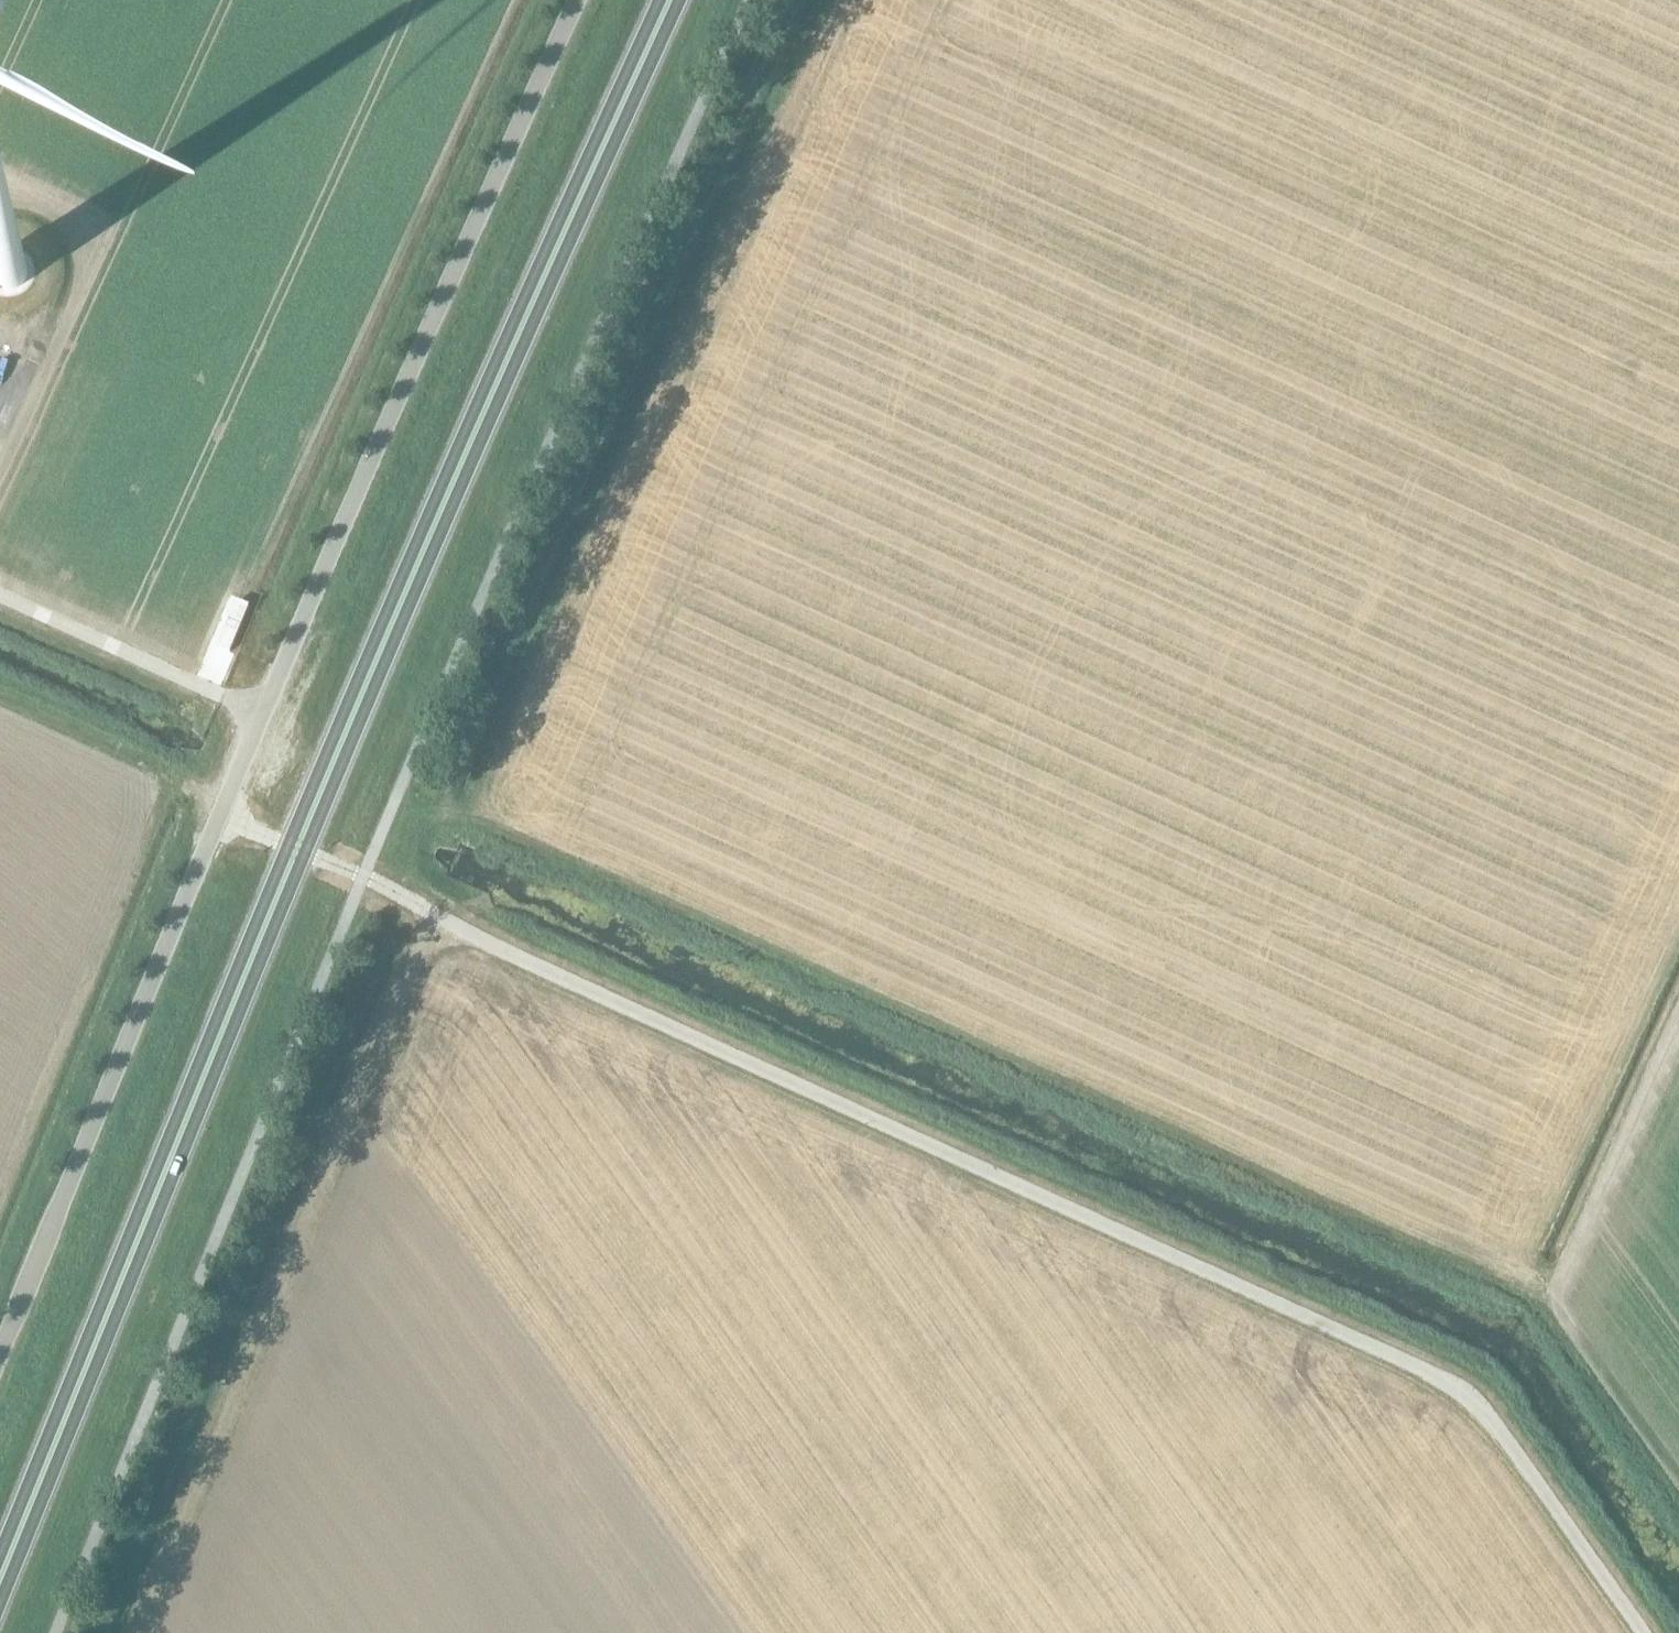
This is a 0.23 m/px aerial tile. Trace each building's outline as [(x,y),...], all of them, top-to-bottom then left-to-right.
[(2,294),(5,295),(7,295),(10,295),(13,295),(16,294),(18,293),(21,292),(23,290),(25,288),(27,286),(28,284),(29,281),(30,279),(31,276),(31,273),(31,270),(30,268),(29,265),(28,262),(27,260),(25,258),(23,256),(21,254),(18,253),(16,252),(13,251),(10,251),(7,251),(5,251),(2,252),(0,253),(0,293),(2,294)] [(249,608),(237,603),(218,648),(230,653),(249,608)]
